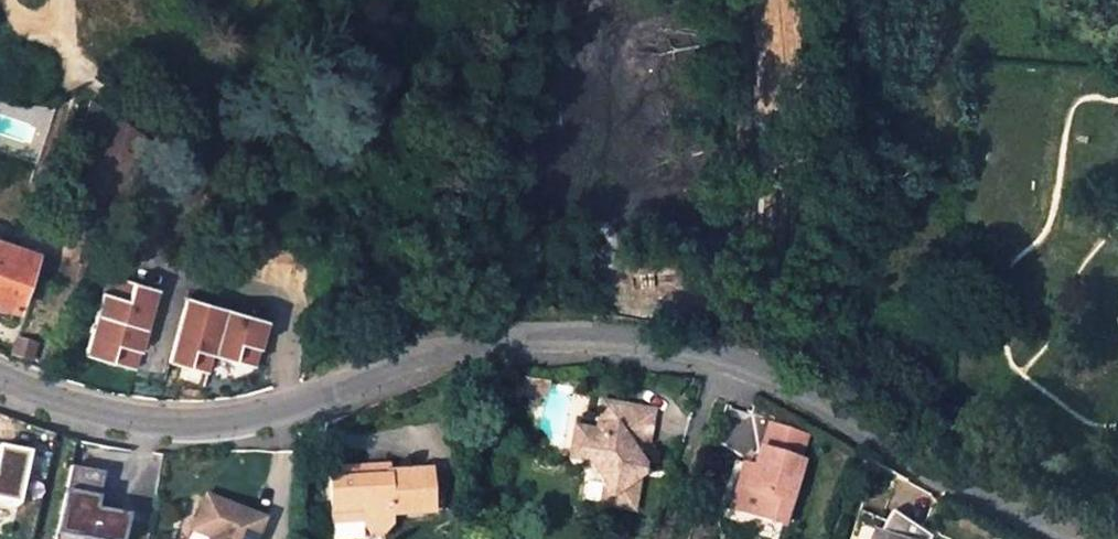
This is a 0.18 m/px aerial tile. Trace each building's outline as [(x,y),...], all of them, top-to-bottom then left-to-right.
[(143,128),(93,101),(80,162),(94,166),(90,182),(72,177),(59,220),(99,230),(111,188),(128,192),(143,128)] [(0,244),(0,305),(20,312),(38,256),(16,249),(20,240),(3,234),(0,244)] [(160,288),(135,281),(131,298),(106,292),(89,354),(139,367),(144,348),(155,308),(160,288)] [(264,340),(270,316),(211,301),(189,295),(172,360),(211,371),(216,353),(257,364),(264,340)] [(16,360),(36,367),(41,349),(21,343),(16,360)] [(539,380),(517,376),(516,388),(538,392),(539,380)] [(646,410),(602,403),(597,436),(564,430),(563,454),(575,456),(605,487),(603,504),(637,509),(642,473),(651,463),(639,452),(646,410)] [(762,430),(737,530),(767,538),(779,538),(805,443),(762,430)] [(0,448),(0,501),(18,505),(29,455),(0,448)] [(334,453),(333,509),(348,509),(349,523),(358,524),(358,532),(359,533),(362,537),(364,538),(383,538),(384,538),(387,535),(394,535),(393,514),(428,515),(429,466),(383,464),(383,456),(334,453)] [(72,464),(56,538),(123,538),(128,516),(96,509),(104,471),(72,464)] [(719,525),(737,530),(751,472),(735,467),(719,525)] [(205,474),(194,502),(213,511),(203,538),(249,538),(266,497),(205,474)] [(890,511),(879,532),(871,529),(868,538),(929,538),(930,537),(890,511)]
